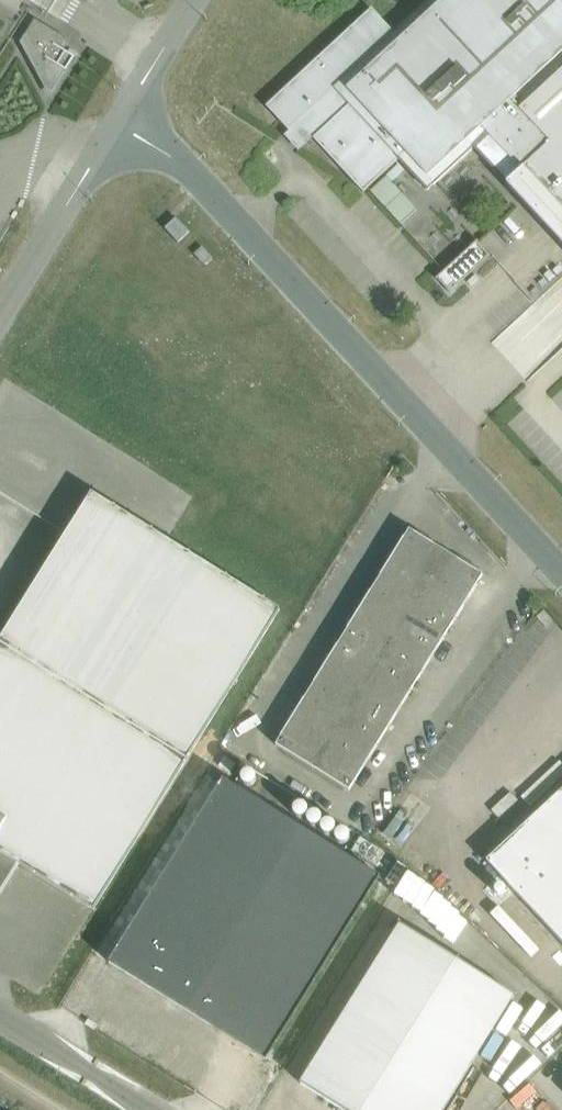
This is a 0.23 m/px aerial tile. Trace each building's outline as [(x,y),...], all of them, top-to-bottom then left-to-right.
[(266,106),(288,131),(299,121),(314,137),(312,138),(363,192),(398,159),(426,189),(427,189),(428,189),(473,147),(506,182),(506,183),(506,184),(542,222),(559,242),(559,241),(559,240),(559,239),(559,238),(559,237),(560,236),(560,235),(561,234),(561,0),(429,0),(394,33),(371,8),(266,106)] [(35,22),(30,30),(27,35),(22,42),(49,91),(49,92),(63,69),(66,71),(74,57),(59,47),(64,39),(35,22)] [(386,176),(369,190),(400,223),(416,209),(392,182),(386,176)] [(189,232),(176,218),(168,225),(165,228),(178,243),(189,232)] [(476,240),(435,278),(436,279),(437,278),(450,292),(489,256),(476,242),(477,241),(476,240)] [(196,254),(204,263),(210,257),(203,249),(196,254)] [(561,340),(561,336),(553,326),(561,317),(550,304),(561,292),(561,291),(556,285),(495,341),(510,357),(533,335),(549,352),(561,340)] [(19,863),(93,910),(280,609),(92,493),(0,641),(0,893),(19,863)] [(429,579),(446,552),(409,529),(392,556),(429,579)] [(429,579),(465,602),(482,574),(446,552),(429,579)] [(429,579),(392,556),(375,583),(412,606),(429,579)] [(412,606),(449,629),(465,602),(429,579),(412,606)] [(412,606),(375,583),(359,610),(395,633),(412,606)] [(395,633),(432,656),(449,629),(412,606),(395,633)] [(395,633),(359,610),(342,637),(379,659),(395,633)] [(379,659),(415,682),(432,656),(395,633),(379,659)] [(379,659),(342,637),(325,664),(362,686),(379,659)] [(362,686),(399,709),(415,682),(379,659),(362,686)] [(362,686),(325,664),(309,690),(345,713),(362,686)] [(345,713),(382,736),(399,709),(362,686),(345,713)] [(345,713),(309,690),(292,717),(329,740),(345,713)] [(329,740),(365,763),(382,736),(345,713),(329,740)] [(275,745),(311,767),(329,740),(292,717),(275,745)] [(329,740),(311,767),(348,790),(365,763),(329,740)] [(380,877),(223,779),(109,963),(266,1060),(380,877)] [(485,860),(561,943),(561,789),(485,860)] [(397,895),(424,912),(439,886),(412,870),(397,895)] [(343,1109),(443,1109),(515,996),(400,924),(300,1083),(343,1109)] [(85,1024),(94,1030),(97,1025),(88,1019),(85,1024)]
